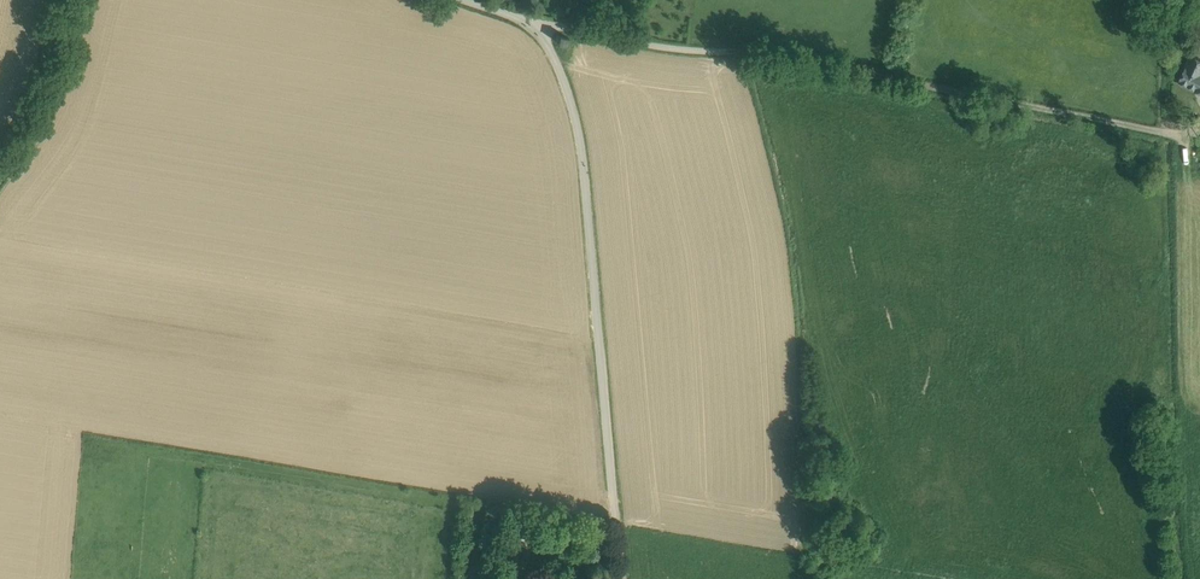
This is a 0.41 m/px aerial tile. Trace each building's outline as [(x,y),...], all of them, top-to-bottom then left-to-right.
[(569,39),(561,37),(559,44),(568,46),(569,39)] [(1192,57),(1180,82),(1199,92),(1199,61),(1192,57)] [(517,533),(517,541),(541,542),(541,534),(517,533)]
